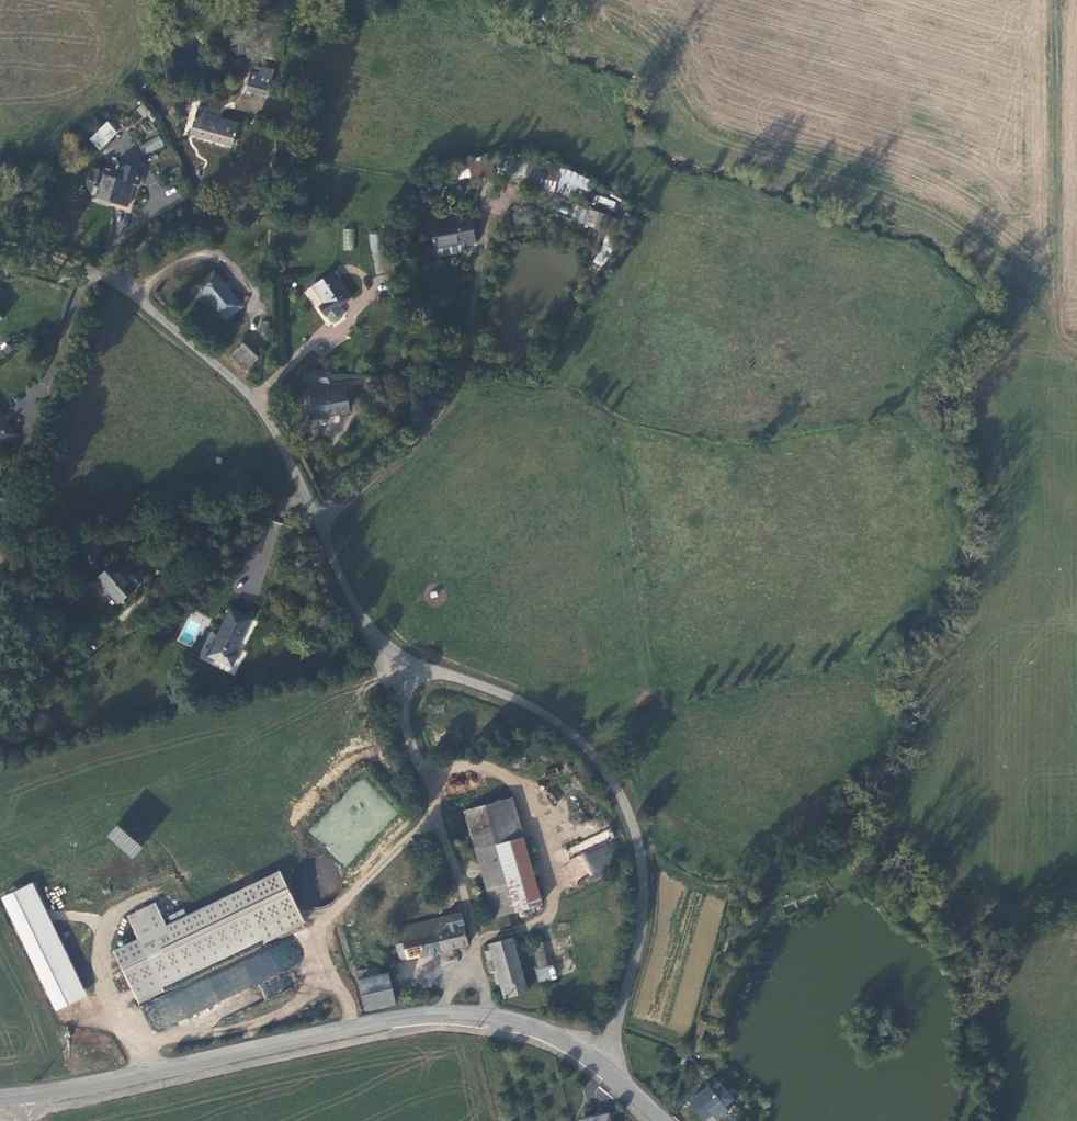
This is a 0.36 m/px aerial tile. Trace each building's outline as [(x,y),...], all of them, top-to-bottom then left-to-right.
[(274,70),(261,66),(259,74),(258,77),(250,75),(246,90),(268,96),(274,70)] [(137,109),(145,118),(151,113),(142,104),(137,109)] [(198,107),(190,133),(233,145),(239,124),(204,114),(206,109),(198,107)] [(118,114),(109,123),(116,131),(125,123),(118,114)] [(100,150),(117,132),(116,131),(109,123),(108,122),(90,139),(100,150)] [(142,154),(163,148),(160,137),(139,143),(142,154)] [(507,161),(495,161),(495,169),(508,170),(510,168),(526,172),(530,161),(513,157),(512,156),(507,155),(507,161)] [(526,172),(522,184),(554,191),(561,193),(561,190),(574,195),(579,186),(587,191),(591,182),(575,172),(560,167),(560,169),(530,159),(530,161),(526,172)] [(495,169),(495,161),(469,164),(470,166),(471,178),(496,175),(495,169)] [(97,198),(128,207),(135,185),(138,186),(142,176),(136,170),(131,168),(132,166),(118,162),(116,171),(105,168),(104,170),(92,167),(89,179),(101,183),(97,198)] [(435,182),(435,183),(445,181),(471,178),(470,166),(444,170),(444,171),(433,173),(435,182)] [(427,174),(429,183),(435,182),(433,173),(427,174)] [(614,208),(616,201),(595,195),(593,202),(614,208)] [(576,204),(571,219),(603,229),(608,214),(576,204)] [(431,227),(435,248),(463,243),(462,238),(477,235),(473,218),(472,218),(471,212),(459,214),(460,220),(458,220),(459,221),(431,227)] [(343,228),(342,250),(353,250),(354,229),(343,228)] [(376,276),(393,273),(389,236),(376,235),(379,252),(375,253),(371,254),(376,276)] [(375,253),(379,252),(376,235),(371,235),(375,253)] [(602,267),(611,248),(602,244),(594,263),(602,267)] [(224,320),(242,306),(214,271),(196,285),(224,320)] [(351,298),(334,272),(313,286),(324,303),(319,307),(325,316),(326,315),(331,322),(335,323),(342,318),(343,314),(338,307),(351,298)] [(6,352),(10,349),(5,342),(1,346),(6,352)] [(231,356),(246,371),(258,358),(244,343),(231,356)] [(331,370),(305,369),(304,371),(317,372),(317,380),(330,381),(331,370)] [(301,383),(317,384),(317,380),(317,372),(304,371),(301,383)] [(350,413),(346,388),(306,396),(310,419),(350,413)] [(15,434),(0,414),(0,445),(15,434)] [(6,542),(8,533),(3,531),(0,538),(0,540),(6,542)] [(97,578),(118,603),(141,583),(133,573),(127,578),(114,563),(97,578)] [(438,598),(430,598),(431,605),(447,604),(445,588),(437,589),(438,598)] [(208,655),(232,667),(238,654),(233,652),(251,619),(232,609),(208,655)] [(464,811),(495,917),(508,913),(542,903),(523,837),(518,839),(506,799),(464,811)] [(116,825),(106,837),(132,859),(142,847),(116,825)] [(611,866),(604,848),(584,856),(592,874),(611,866)] [(280,871),(240,890),(263,938),(265,942),(305,923),(280,871)] [(139,939),(162,987),(263,938),(240,890),(167,926),(156,903),(128,916),(139,939)] [(170,921),(185,914),(183,909),(168,916),(170,921)] [(495,917),(498,928),(511,924),(508,913),(495,917)] [(401,960),(469,944),(462,916),(459,914),(399,927),(403,944),(396,946),(401,960)] [(528,992),(512,938),(484,945),(487,961),(493,959),(496,971),(504,997),(506,998),(528,992)] [(139,939),(113,951),(138,1003),(164,991),(162,987),(139,939)] [(540,983),(553,979),(542,942),(533,944),(539,968),(536,969),(540,983)] [(493,959),(487,961),(491,973),(496,971),(493,959)] [(357,971),(358,979),(380,975),(378,966),(357,971)] [(358,979),(366,1010),(396,1003),(389,973),(380,975),(358,979)] [(699,1052),(707,1022),(700,1020),(691,1050),(699,1052)] [(729,1111),(723,1104),(710,1086),(689,1102),(703,1120),(711,1113),(717,1120),(729,1111)]
